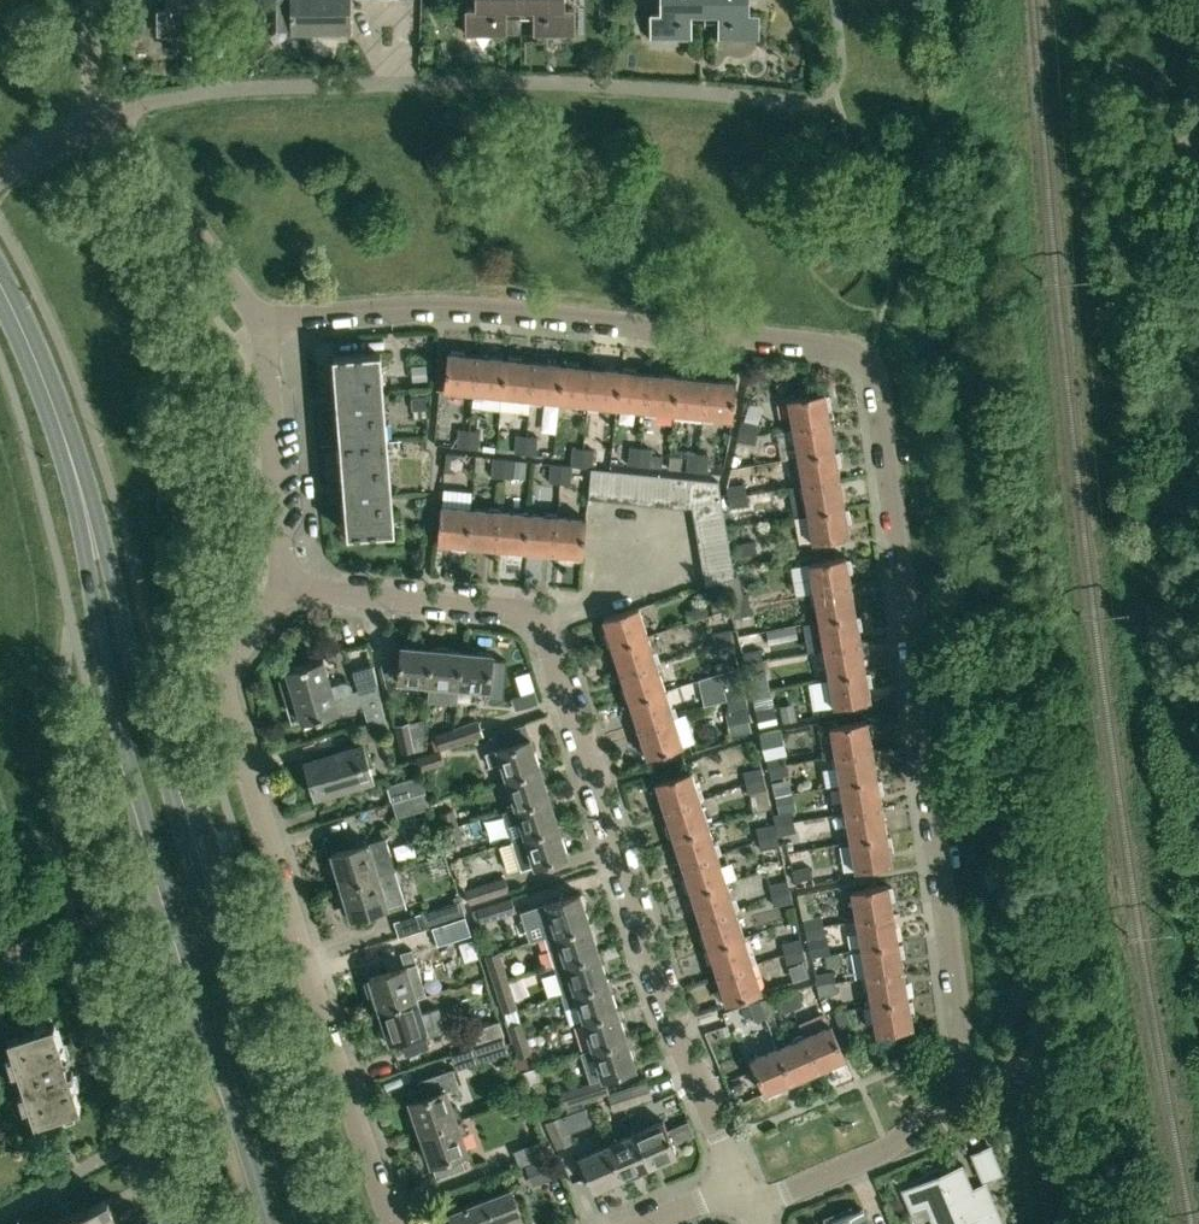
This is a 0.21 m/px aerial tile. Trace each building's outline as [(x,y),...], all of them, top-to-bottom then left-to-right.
[(158,9),(158,33),(195,33),(195,13),(217,13),(217,0),(168,0),(168,9),(158,9)] [(349,1),(349,0),(277,0),(278,13),(285,20),(292,20),(292,31),(350,31),(349,1)] [(519,34),(519,0),(476,0),(476,8),(466,8),(466,34),(519,34)] [(519,34),(521,34),(521,16),(534,16),(534,34),(575,34),(575,8),(565,8),(565,0),(519,0),(519,34)] [(705,14),(705,0),(661,0),(661,12),(651,12),(651,38),(691,38),(691,14),(705,14)] [(705,14),(719,14),(719,38),(759,38),(759,13),(749,13),(749,0),(705,0),(705,14)] [(334,355),(338,405),(341,444),(388,441),(381,351),(334,355)] [(444,388),(474,391),(478,356),(448,353),(444,388)] [(474,391),(503,394),(506,358),(478,356),(474,391)] [(503,394),(531,397),(535,361),(506,358),(503,394)] [(531,397),(560,400),(564,364),(535,361),(531,397)] [(560,400),(589,403),(592,367),(564,364),(560,400)] [(589,403),(617,406),(621,370),(592,367),(589,403)] [(617,406),(646,409),(649,373),(621,370),(617,406)] [(646,409),(674,412),(678,376),(649,373),(646,409)] [(674,412),(703,415),(707,379),(678,376),(674,412)] [(733,418),(737,382),(707,379),(703,415),(733,418)] [(449,389),(440,388),(439,401),(447,401),(449,389)] [(789,398),(794,428),(830,421),(825,392),(789,398)] [(740,430),(758,434),(760,423),(742,419),(740,430)] [(794,428),(799,456),(835,450),(830,421),(794,428)] [(459,428),(457,445),(457,446),(469,448),(470,429),(459,428)] [(481,430),(470,429),(469,448),(479,449),(481,430)] [(758,434),(740,430),(737,441),(756,444),(758,434)] [(517,434),(515,452),(526,453),(528,435),(517,434)] [(538,436),(528,435),(526,453),(536,454),(538,436)] [(341,444),(344,493),(348,534),(395,530),(388,441),(341,444)] [(630,446),(629,464),(640,465),(642,447),(630,446)] [(573,447),(572,462),(571,465),(573,465),(582,466),(584,448),(573,447)] [(653,448),(642,447),(640,465),(669,468),(670,456),(652,454),(653,448)] [(594,449),(584,448),(582,466),(591,467),(593,467),(594,449)] [(799,456),(804,484),(840,478),(835,450),(799,456)] [(688,451),(687,457),(670,456),(669,468),(697,471),(699,453),(688,451)] [(456,472),(457,454),(446,452),(445,471),(456,472)] [(709,454),(699,453),(697,471),(722,474),(724,459),(709,458),(709,454)] [(505,458),(494,457),(492,476),(503,477),(505,458)] [(515,459),(505,458),(503,477),(514,477),(515,459)] [(562,464),(551,463),(550,481),(560,482),(562,464)] [(571,465),(562,464),(560,482),(571,483),(573,465),(571,465)] [(591,467),(589,498),(606,499),(608,469),(593,467),(591,467)] [(606,499),(622,501),(625,470),(608,469),(606,499)] [(641,472),(625,470),(622,501),(638,503),(641,472)] [(638,503),(655,505),(657,474),(641,472),(638,503)] [(674,476),(657,474),(655,505),(671,506),(674,476)] [(687,506),(688,503),(690,477),(674,476),(671,506),(687,508),(687,506)] [(719,480),(690,477),(688,503),(722,497),(719,480)] [(804,484),(809,512),(845,506),(840,478),(804,484)] [(746,483),(727,486),(729,497),(747,494),(746,483)] [(749,505),(747,494),(729,497),(730,508),(749,505)] [(725,514),(724,508),(722,497),(688,503),(687,506),(692,507),(694,519),(725,514)] [(438,541),(468,544),(471,508),(441,505),(438,541)] [(814,542),(850,536),(845,506),(809,512),(814,542)] [(468,544),(496,547),(500,511),(471,508),(468,544)] [(496,547),(525,550),(528,513),(500,511),(496,547)] [(525,550),(554,552),(557,516),(528,513),(525,550)] [(728,530),(725,514),(694,519),(697,535),(728,530)] [(584,555),(587,519),(557,516),(554,552),(584,555)] [(730,546),(728,530),(697,535),(700,551),(730,546)] [(737,544),(738,555),(757,551),(756,541),(737,544)] [(733,562),(730,546),(700,551),(703,567),(733,562)] [(810,562),(815,592),(851,585),(846,556),(810,562)] [(735,575),(733,562),(703,567),(706,585),(725,578),(735,575)] [(706,585),(707,584),(710,594),(729,589),(725,578),(706,585)] [(815,592),(820,620),(856,614),(851,585),(815,592)] [(749,593),(730,596),(732,606),(751,603),(749,593)] [(725,597),(710,601),(713,611),(728,607),(725,597)] [(752,613),(751,603),(732,606),(735,617),(752,613)] [(639,606),(603,617),(613,646),(648,635),(639,606)] [(820,620),(825,648),(861,642),(856,614),(820,620)] [(733,639),(732,638),(730,629),(712,633),(714,643),(733,639)] [(613,646),(621,673),(657,662),(648,635),(613,646)] [(717,654),(735,650),(733,639),(714,643),(717,654)] [(825,648),(830,676),(866,670),(861,642),(825,648)] [(398,680),(429,682),(432,647),(402,644),(398,680)] [(429,682),(459,685),(463,650),(432,647),(429,682)] [(761,649),(743,653),(745,663),(763,659),(761,649)] [(494,653),(463,650),(459,685),(490,688),(494,653)] [(340,712),(340,711),(350,708),(345,694),(353,692),(351,686),(350,684),(349,682),(347,681),(345,681),(344,682),(332,685),(324,657),(286,669),(289,676),(280,679),(287,704),(296,701),(302,723),(340,712)] [(765,670),(763,659),(745,663),(748,674),(765,670)] [(621,673),(630,701),(666,689),(657,662),(621,673)] [(386,718),(378,683),(374,665),(353,672),(369,723),(386,718)] [(835,706),(871,700),(866,670),(830,676),(835,706)] [(746,695),(744,685),(725,689),(727,700),(746,695)] [(630,701),(639,728),(674,717),(666,689),(630,701)] [(730,710),(748,706),(746,695),(727,700),(730,710)] [(797,719),(794,703),(780,705),(784,722),(797,719)] [(774,706),(756,709),(758,720),(776,716),(774,706)] [(751,731),(746,708),(726,713),(731,736),(751,731)] [(684,745),(674,717),(639,728),(648,757),(684,745)] [(484,735),(484,734),(478,718),(456,725),(455,729),(451,730),(456,744),(484,735)] [(831,726),(836,755),(873,749),(867,719),(831,726)] [(689,722),(695,750),(707,748),(701,720),(689,722)] [(409,721),(395,724),(401,753),(415,750),(409,722),(409,721)] [(440,749),(456,744),(451,730),(455,729),(456,725),(435,731),(440,749)] [(760,731),(765,757),(766,757),(785,753),(787,752),(781,727),(760,731)] [(501,762),(507,778),(541,767),(531,737),(497,748),(497,749),(486,753),(490,766),(501,762)] [(305,762),(315,795),(374,778),(364,744),(305,762)] [(836,755),(841,784),(877,777),(873,749),(836,755)] [(416,757),(419,771),(445,763),(441,750),(416,757)] [(766,757),(769,767),(787,763),(785,753),(766,757)] [(790,774),(787,764),(787,763),(769,767),(771,778),(790,774)] [(507,778),(516,808),(550,797),(541,767),(507,778)] [(765,778),(762,768),(744,772),(746,783),(765,778)] [(656,781),(665,810),(700,799),(691,770),(656,781)] [(388,785),(393,802),(427,792),(421,775),(388,785)] [(841,784),(846,812),(882,806),(877,777),(841,784)] [(767,788),(765,778),(746,783),(748,793),(767,788)] [(431,806),(427,792),(393,802),(397,817),(431,806)] [(773,814),(775,823),(776,825),(794,821),(792,810),(797,809),(793,792),(776,796),(780,813),(773,814)] [(516,808),(525,837),(559,826),(550,797),(516,808)] [(665,810),(674,837),(709,826),(700,799),(665,810)] [(846,812),(851,840),(887,834),(882,806),(846,812)] [(441,812),(447,831),(459,827),(454,808),(441,812)] [(779,836),(783,835),(797,832),(794,821),(776,825),(778,833),(779,836)] [(756,828),(759,838),(778,833),(776,825),(775,823),(756,828)] [(521,870),(535,866),(569,855),(559,826),(525,837),(526,840),(513,844),(521,870)] [(674,837),(683,865),(718,854),(709,826),(674,837)] [(447,831),(451,845),(464,842),(459,827),(447,831)] [(780,845),(779,836),(778,833),(759,838),(761,849),(780,845)] [(856,870),(892,864),(887,834),(851,840),(856,870)] [(370,841),(332,853),(341,885),(396,870),(386,837),(370,842),(370,841)] [(683,865),(692,892),(727,881),(718,854),(683,865)] [(811,866),(793,870),(797,887),(814,884),(811,866)] [(396,870),(341,885),(351,918),(389,907),(389,905),(405,901),(396,870)] [(470,904),(509,891),(505,877),(465,888),(470,904)] [(789,880),(787,881),(770,884),(772,895),(791,891),(789,880)] [(692,892),(700,920),(736,908),(727,881),(692,892)] [(417,904),(432,899),(427,882),(412,886),(417,904)] [(852,890),(857,919),(894,913),(888,883),(852,890)] [(456,902),(427,911),(432,927),(466,917),(457,887),(448,890),(450,899),(454,897),(456,902)] [(793,901),(791,891),(772,895),(775,905),(793,901)] [(535,906),(545,936),(590,922),(581,892),(535,906)] [(513,898),(478,908),(482,923),(516,912),(513,898)] [(822,914),(814,916),(811,900),(799,902),(805,929),(824,925),(822,914)] [(700,920),(709,947),(744,936),(736,908),(700,920)] [(857,919),(862,948),(899,941),(894,913),(857,919)] [(471,931),(466,917),(432,927),(437,941),(471,931)] [(565,960),(566,963),(600,952),(590,922),(545,936),(554,963),(565,960)] [(826,936),(824,925),(805,929),(807,940),(826,936)] [(709,947),(718,974),(753,963),(744,936),(709,947)] [(801,939),(799,939),(783,943),(785,953),(803,949),(801,939)] [(862,948),(867,976),(903,970),(899,941),(862,948)] [(788,964),(804,960),(806,959),(803,949),(785,953),(788,964)] [(500,951),(485,955),(495,985),(510,981),(500,951)] [(561,994),(562,996),(609,980),(600,952),(566,963),(574,989),(561,994)] [(370,977),(380,1010),(418,998),(413,982),(422,979),(417,962),(370,977)] [(762,992),(762,991),(753,963),(718,974),(727,1003),(762,992)] [(867,976),(872,1004),(908,998),(903,970),(867,976)] [(815,974),(816,982),(817,985),(836,982),(834,971),(815,974)] [(584,1019),(584,1021),(618,1009),(609,980),(562,996),(571,1023),(584,1019)] [(514,996),(510,981),(495,985),(500,1000),(514,996)] [(837,993),(836,982),(817,985),(819,995),(837,993)] [(804,1006),(798,988),(788,991),(793,1009),(804,1006)] [(783,1012),(793,1009),(788,991),(778,994),(783,1012)] [(439,1007),(422,1012),(418,998),(380,1010),(390,1041),(427,1030),(428,1034),(446,1029),(439,1007)] [(914,1028),(908,998),(872,1004),(877,1034),(914,1028)] [(750,1003),(750,1004),(755,1021),(766,1017),(761,999),(750,1003)] [(513,1041),(514,1044),(528,1039),(527,1034),(532,1032),(527,1018),(521,1020),(518,1008),(504,1012),(506,1018),(504,1018),(512,1041),(513,1041)] [(581,1051),(581,1053),(627,1038),(618,1009),(584,1021),(593,1047),(581,1051)] [(845,1009),(835,1013),(842,1030),(853,1026),(845,1009)] [(7,1014),(10,1031),(28,1029),(26,1012),(7,1014)] [(466,1032),(471,1047),(473,1046),(504,1036),(500,1020),(466,1032)] [(8,1037),(22,1079),(67,1065),(65,1060),(70,1058),(68,1053),(64,1054),(54,1022),(8,1037)] [(832,1024),(804,1036),(819,1069),(847,1057),(832,1024)] [(510,1051),(504,1036),(473,1046),(478,1062),(510,1051)] [(804,1036),(778,1047),(793,1081),(819,1069),(804,1036)] [(581,1053),(590,1082),(594,1081),(637,1067),(627,1038),(581,1053)] [(514,1044),(517,1058),(532,1053),(528,1039),(514,1044)] [(765,1093),(793,1081),(778,1047),(750,1059),(765,1093)] [(35,1121),(62,1113),(81,1107),(71,1075),(74,1074),(72,1068),(69,1070),(67,1065),(22,1079),(35,1121)] [(453,1106),(447,1089),(459,1085),(453,1067),(418,1079),(424,1095),(410,1100),(421,1132),(462,1118),(457,1104),(453,1106)] [(594,1081),(590,1082),(561,1091),(565,1107),(598,1096),(594,1081)] [(654,1101),(648,1081),(620,1090),(626,1109),(654,1101)] [(620,1090),(618,1090),(608,1093),(614,1113),(626,1109),(620,1090)] [(589,1100),(566,1107),(569,1113),(585,1107),(591,1106),(589,1100)] [(965,1108),(973,1126),(988,1120),(981,1103),(965,1108)] [(559,1116),(545,1122),(557,1149),(573,1141),(569,1132),(565,1133),(559,1117),(559,1116)] [(466,1168),(461,1154),(468,1152),(462,1134),(467,1132),(462,1118),(421,1132),(432,1164),(433,1164),(438,1178),(466,1168)] [(664,1120),(636,1132),(650,1165),(678,1153),(664,1120)] [(636,1132),(607,1145),(621,1178),(650,1165),(636,1132)] [(514,1150),(520,1165),(550,1155),(545,1139),(514,1150)] [(983,1182),(1004,1173),(992,1144),(971,1152),(983,1182)] [(607,1145),(579,1157),(593,1190),(621,1178),(607,1145)] [(547,1158),(526,1165),(533,1185),(554,1178),(547,1158)] [(972,1190),(962,1166),(904,1190),(913,1212),(928,1206),(936,1223),(958,1223),(965,1221),(967,1223),(1002,1223),(985,1184),(972,1190)] [(449,1212),(453,1223),(513,1223),(524,1220),(512,1188),(496,1194),(496,1191),(484,1196),(484,1198),(449,1212)] [(72,1214),(74,1217),(65,1222),(63,1219),(57,1222),(59,1223),(122,1223),(108,1198),(79,1213),(78,1211),(72,1214)] [(827,1223),(870,1223),(864,1208),(827,1223)]
